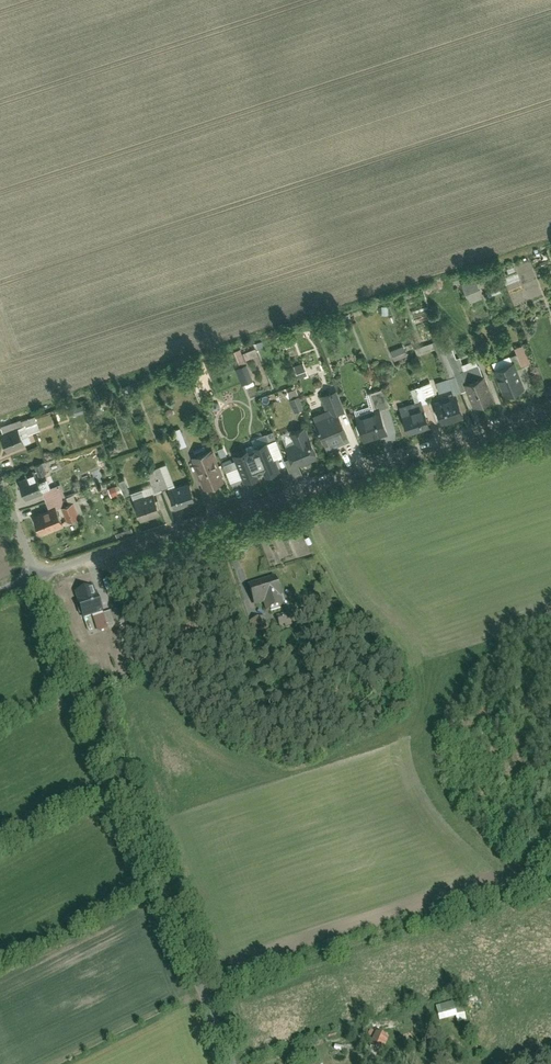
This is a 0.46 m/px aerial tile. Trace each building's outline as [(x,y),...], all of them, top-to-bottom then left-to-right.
[(531,261),(503,270),(515,306),(543,296),(531,261)] [(464,282),(472,302),(486,296),(478,276),(464,282)] [(500,281),(490,283),(491,293),(502,291),(500,281)] [(318,328),(320,337),(329,335),(327,326),(318,328)] [(527,343),(517,346),(524,365),(533,361),(527,343)] [(392,350),(396,358),(409,352),(405,344),(392,350)] [(245,357),(259,357),(258,346),(245,347),(245,357)] [(241,363),(247,360),(242,348),(236,350),(241,363)] [(514,359),(493,367),(504,394),(525,386),(514,359)] [(296,365),(300,377),(310,374),(305,362),(296,365)] [(246,388),(258,383),(249,363),(237,368),(246,388)] [(473,405),(493,397),(483,374),(464,381),(473,405)] [(299,387),(289,390),(297,411),(306,407),(299,387)] [(372,409),(355,415),(363,440),(387,432),(379,409),(389,406),(383,387),(367,393),(372,409)] [(343,409),(335,389),(321,395),(327,408),(313,414),(326,445),(348,436),(338,411),(343,409)] [(457,393),(434,400),(441,423),(464,416),(457,393)] [(421,399),(399,406),(407,433),(429,426),(421,399)] [(317,455),(304,424),(290,431),(294,441),(285,445),(293,465),(317,455)] [(19,427),(0,435),(7,451),(25,443),(19,427)] [(271,440),(277,458),(286,454),(280,437),(271,440)] [(278,469),(266,441),(255,446),(257,450),(237,459),(246,480),(257,475),(255,470),(264,466),(266,470),(272,468),(273,471),(278,469)] [(211,448),(192,456),(205,488),(224,480),(211,448)] [(37,472),(18,479),(24,496),(40,489),(50,486),(41,462),(34,465),(37,472)] [(195,501),(188,481),(168,488),(175,508),(195,501)] [(47,508),(32,513),(39,532),(63,523),(57,507),(62,505),(67,519),(76,516),(71,502),(67,503),(60,482),(50,486),(40,489),(47,508)] [(113,494),(124,492),(122,484),(111,487),(113,494)] [(160,512),(153,493),(133,500),(140,520),(160,512)] [(261,538),(269,564),(306,553),(304,544),(298,526),(261,538)] [(275,576),(247,585),(254,608),(264,605),(266,613),(284,607),(275,576)] [(93,587),(74,593),(83,620),(92,617),(97,632),(107,629),(93,587)] [(267,618),(253,623),(257,636),(272,631),(267,618)] [(459,1022),(469,1020),(467,1007),(458,1009),(457,1003),(440,1006),(442,1021),(458,1018),(459,1022)]
